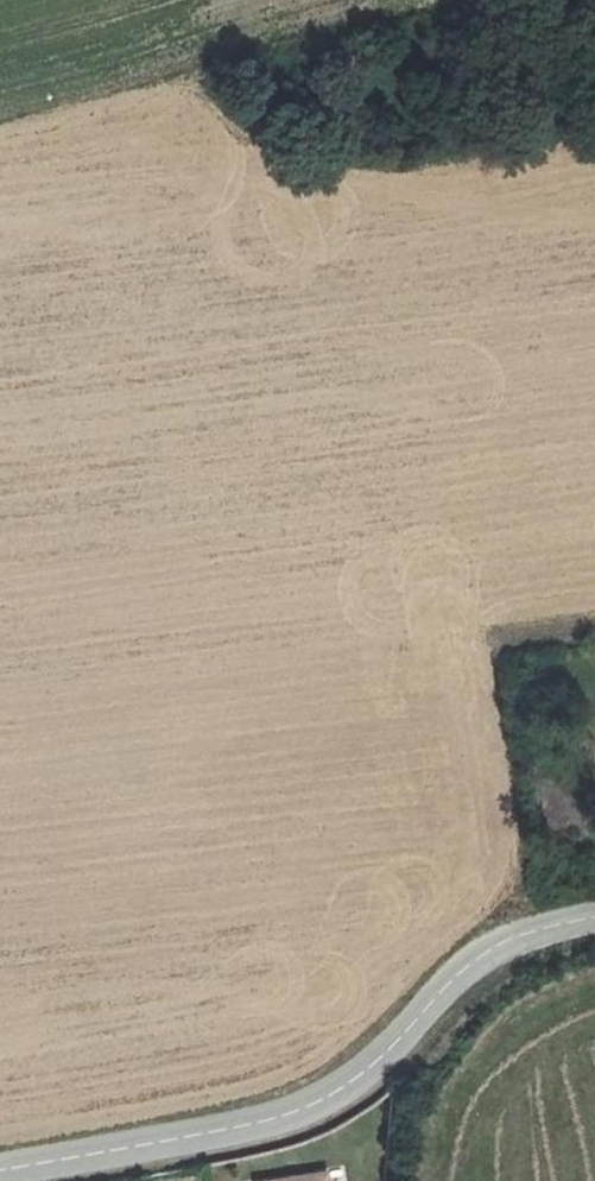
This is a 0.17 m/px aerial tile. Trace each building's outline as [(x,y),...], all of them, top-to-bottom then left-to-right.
[(251,1180),(330,1180),(328,1168),(251,1180)]
